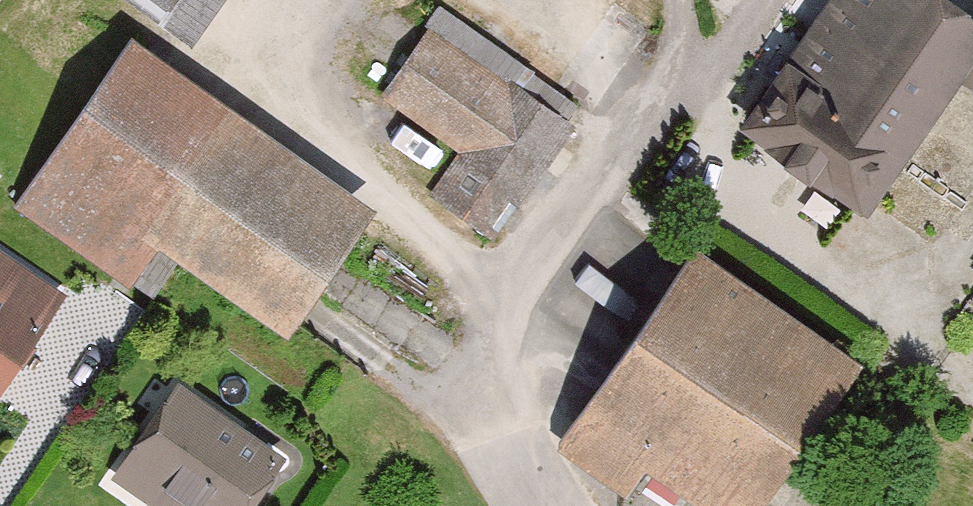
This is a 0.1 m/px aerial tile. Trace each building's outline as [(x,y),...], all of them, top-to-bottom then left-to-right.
[(192,49),(227,0),(122,0),(192,49)] [(935,0),(843,0),(747,135),(869,222),(972,75),(972,27),(935,0)] [(576,139),(432,43),(389,106),(469,159),(445,195),(510,238),(576,139)] [(371,216),(131,50),(17,216),(128,293),(161,246),(289,334),(371,216)] [(696,256),(581,423),(587,427),(573,461),(629,501),(650,472),(699,505),(765,505),(860,368),(696,256)] [(0,260),(0,404),(65,301),(0,260)] [(181,390),(127,471),(179,505),(257,505),(287,461),(181,390)]
